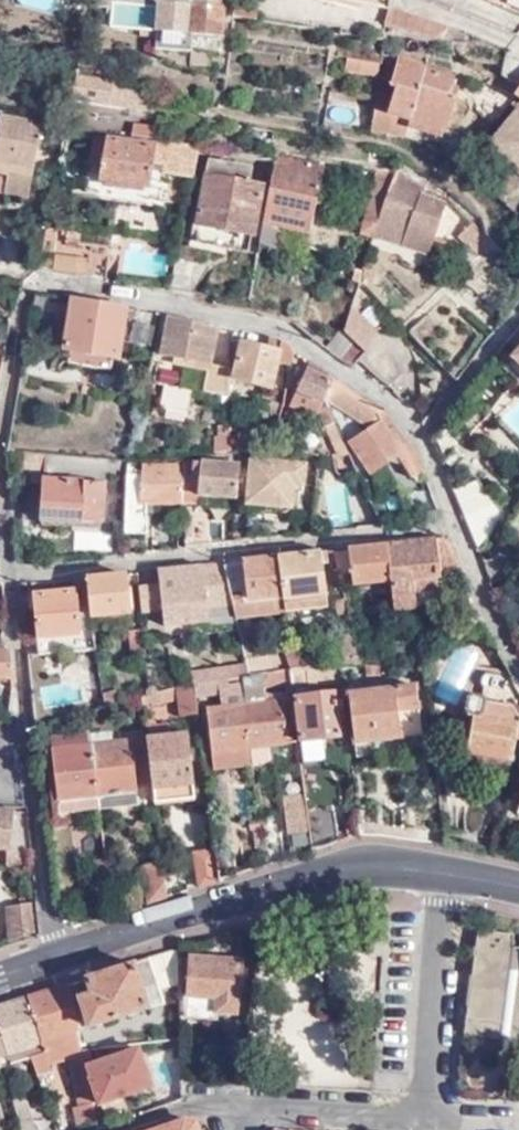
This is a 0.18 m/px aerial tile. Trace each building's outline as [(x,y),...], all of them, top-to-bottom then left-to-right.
[(144,20),(155,21),(157,1),(150,0),(146,0),(144,20)] [(152,49),(188,52),(190,36),(218,39),(220,39),(224,0),(192,0),(191,5),(157,1),(155,21),(152,49)] [(234,13),(251,16),(254,0),(236,0),(234,13)] [(390,0),(383,0),(382,7),(390,9),(390,8),(390,0)] [(518,11),(518,0),(492,0),(518,11)] [(444,25),(390,9),(386,23),(440,40),(444,25)] [(188,52),(210,54),(217,55),(218,39),(190,36),(188,52)] [(188,52),(187,67),(209,69),(210,54),(188,52)] [(416,71),(418,66),(419,62),(397,55),(394,64),(416,71)] [(343,69),(375,74),(377,61),(344,56),(343,69)] [(376,95),(370,131),(405,136),(408,121),(445,132),(459,89),(452,86),(455,77),(418,66),(416,71),(394,64),(388,86),(394,88),(390,98),(377,95),(376,95)] [(109,105),(112,83),(112,82),(72,74),(69,87),(68,99),(109,105)] [(479,93),(495,101),(501,90),(486,82),(479,93)] [(486,119),(495,101),(479,93),(470,110),(486,119)] [(486,149),(518,176),(518,107),(486,149)] [(26,196),(40,122),(0,114),(0,191),(26,196)] [(198,143),(160,138),(160,142),(95,132),(91,159),(104,161),(101,181),(153,188),(158,153),(177,155),(174,174),(192,177),(198,143)] [(289,158),(290,149),(278,147),(277,156),(273,178),(260,242),(272,244),(276,224),(310,231),(323,164),(289,158)] [(174,174),(177,155),(163,154),(160,172),(174,174)] [(277,156),(268,155),(264,176),(273,178),(277,156)] [(199,227),(197,242),(251,251),(263,184),(251,182),(253,167),(208,160),(197,226),(199,227)] [(395,169),(396,165),(377,162),(360,218),(378,223),(395,169)] [(426,186),(395,169),(378,223),(374,237),(430,254),(446,202),(423,195),(426,186)] [(479,254),(491,241),(471,221),(458,234),(479,254)] [(66,237),(61,269),(104,276),(109,244),(66,237)] [(128,307),(72,297),(65,346),(71,348),(70,361),(113,368),(114,355),(121,356),(128,307)] [(375,328),(352,306),(345,329),(366,350),(368,351),(375,328)] [(216,324),(167,315),(160,349),(163,350),(158,377),(165,379),(192,385),(229,395),(228,365),(209,361),(216,324)] [(275,337),(233,327),(229,337),(244,339),(237,376),(273,384),(278,361),(293,365),(296,350),(288,341),(275,337)] [(335,332),(325,347),(351,365),(361,349),(335,332)] [(335,376),(303,356),(296,372),(302,375),(291,405),(317,416),(319,411),(342,462),(350,458),(326,405),(330,395),(335,376)] [(386,410),(335,376),(330,395),(372,424),(348,439),(370,473),(398,454),(405,465),(413,478),(424,470),(418,451),(395,420),(386,410)] [(192,385),(165,379),(161,401),(188,407),(192,385)] [(241,419),(231,419),(231,422),(232,439),(241,439),(241,419)] [(218,450),(232,448),(232,439),(231,422),(218,422),(218,450)] [(103,459),(48,453),(46,476),(44,476),(41,506),(81,509),(80,513),(105,515),(108,478),(102,477),(103,459)] [(398,454),(370,473),(377,483),(405,465),(398,454)] [(131,480),(126,532),(148,532),(150,501),(181,502),(181,493),(184,458),(184,455),(170,457),(169,464),(144,463),(143,467),(132,466),(131,480)] [(192,495),(235,498),(237,462),(184,458),(181,493),(192,495)] [(132,466),(132,461),(103,459),(102,477),(108,478),(131,480),(132,466)] [(237,462),(235,498),(245,498),(244,505),(291,507),(292,491),(302,491),(302,466),(237,462)] [(191,503),(192,495),(181,493),(181,502),(191,503)] [(488,505),(468,527),(478,552),(505,520),(488,505)] [(81,509),(41,506),(40,516),(104,522),(105,515),(80,513),(81,509)] [(185,547),(211,544),(206,534),(207,513),(186,512),(185,547)] [(440,537),(390,543),(396,610),(448,604),(444,572),(459,569),(449,542),(445,538),(440,537)] [(347,548),(350,575),(351,584),(390,580),(394,610),(396,610),(390,543),(385,544),(347,548)] [(335,550),(341,576),(350,575),(347,548),(346,548),(335,550)] [(335,550),(333,550),(339,576),(341,576),(335,550)] [(320,551),(279,556),(288,607),(288,610),(327,605),(320,551)] [(276,556),(226,561),(237,617),(288,610),(288,607),(279,556),(276,556)] [(223,562),(159,569),(160,583),(163,611),(165,626),(208,621),(208,608),(231,606),(233,617),(237,617),(226,561),(223,562)] [(90,575),(88,576),(94,616),(128,613),(126,572),(125,572),(90,575)] [(84,576),(72,578),(74,589),(32,594),(38,654),(87,649),(94,648),(95,648),(84,576)] [(88,576),(84,576),(95,648),(99,648),(94,616),(88,576)] [(9,611),(3,584),(0,583),(0,611),(9,611)] [(160,583),(139,585),(139,586),(142,614),(163,611),(160,583)] [(348,615),(345,599),(334,600),(337,617),(348,615)] [(146,658),(143,629),(129,629),(132,659),(146,658)] [(358,664),(360,664),(351,632),(332,637),(338,662),(358,664)] [(283,651),(290,669),(302,667),(297,646),(283,651)] [(8,647),(0,647),(0,674),(11,675),(8,647)] [(94,648),(87,649),(91,676),(98,675),(94,648)] [(327,677),(340,677),(339,666),(338,662),(335,662),(325,663),(327,677)] [(193,667),(194,681),(236,676),(234,664),(193,667)] [(311,667),(290,669),(291,683),(311,681),(311,667)] [(290,669),(249,674),(243,674),(250,748),(289,744),(283,697),(276,698),(276,702),(267,703),(265,688),(292,685),(291,683),(290,669)] [(513,678),(488,673),(483,675),(482,683),(485,687),(482,697),(489,698),(492,702),(518,707),(518,687),(513,678)] [(250,748),(243,674),(241,675),(244,704),(235,705),(207,708),(213,769),(252,764),(250,748)] [(234,693),(235,705),(244,704),(241,675),(236,676),(194,681),(197,697),(234,693)] [(179,715),(198,713),(197,697),(194,681),(149,692),(143,695),(144,703),(161,702),(178,699),(179,715)] [(424,735),(417,685),(350,693),(356,743),(424,735)] [(118,691),(105,693),(106,705),(121,701),(118,691)] [(345,736),(340,692),(295,698),(301,742),(345,736)] [(518,707),(492,702),(489,698),(482,697),(471,695),(467,699),(465,710),(470,715),(476,717),(469,751),(466,769),(511,778),(518,734),(518,707)] [(290,696),(283,697),(289,744),(296,744),(290,696)] [(470,715),(465,710),(456,748),(469,751),(476,717),(470,715)] [(154,789),(195,785),(188,733),(169,735),(168,723),(156,724),(155,719),(146,721),(154,789)] [(50,734),(52,748),(92,744),(91,733),(91,730),(50,734)] [(109,731),(95,732),(95,733),(96,744),(110,741),(109,731)] [(101,795),(136,791),(138,791),(131,740),(110,741),(96,744),(101,795)] [(92,744),(52,748),(57,799),(101,795),(96,744),(92,744)] [(50,814),(103,808),(101,795),(57,799),(52,748),(43,750),(50,814)] [(154,789),(156,802),(196,797),(195,785),(154,789)] [(101,795),(103,808),(138,805),(136,791),(101,795)] [(283,834),(308,832),(305,793),(280,795),(283,834)] [(315,845),(339,839),(334,805),(311,809),(315,845)] [(28,811),(0,809),(0,847),(8,848),(32,850),(28,811)] [(263,865),(282,858),(275,816),(258,820),(263,865)] [(34,867),(32,850),(8,848),(7,865),(34,867)] [(200,885),(219,879),(215,849),(195,851),(200,885)] [(92,919),(113,913),(107,857),(90,859),(93,882),(88,882),(92,919)] [(147,902),(167,896),(163,860),(143,865),(147,902)] [(38,900),(37,889),(19,890),(20,901),(38,900)] [(38,900),(20,901),(7,902),(12,936),(41,934),(38,900)] [(476,929),(465,1016),(501,1020),(510,946),(511,934),(476,929)] [(510,946),(501,1020),(465,1016),(463,1031),(518,1038),(518,947),(510,946)] [(160,990),(177,985),(176,949),(88,977),(92,991),(77,997),(88,1027),(163,1000),(160,990)] [(213,1010),(233,1012),(235,998),(237,998),(240,964),(216,962),(216,958),(188,955),(184,994),(214,997),(213,1010)] [(49,1065),(59,1063),(69,1060),(71,1068),(84,1065),(68,984),(27,997),(43,1051),(32,1054),(38,1076),(50,1072),(49,1065)] [(0,1006),(0,1035),(5,1052),(7,1060),(7,1063),(32,1054),(43,1051),(27,997),(0,1006)] [(137,1049),(87,1068),(99,1104),(150,1086),(137,1049)] [(86,1079),(84,1065),(71,1068),(73,1082),(86,1079)] [(73,1082),(76,1093),(89,1091),(86,1079),(73,1082)] [(77,1103),(90,1101),(89,1091),(76,1093),(77,1103)] [(11,1101),(17,1124),(32,1120),(26,1096),(11,1101)] [(77,1129),(92,1129),(95,1129),(91,1105),(73,1108),(77,1129)] [(32,1120),(17,1124),(19,1129),(34,1129),(32,1120)]
